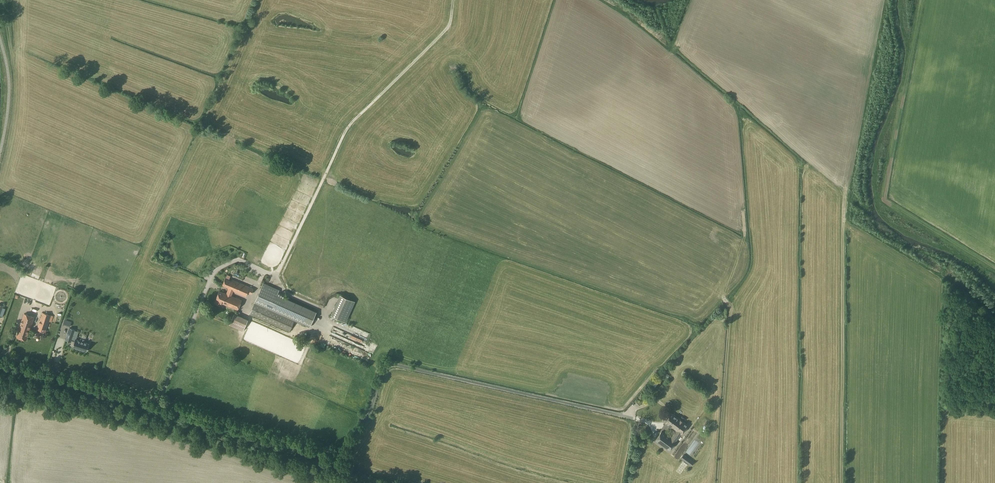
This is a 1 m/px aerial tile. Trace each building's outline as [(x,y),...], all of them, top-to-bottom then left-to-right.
[(234,291),(240,294),(246,296),(247,292),(251,294),(254,288),(232,279),(232,281),(226,278),(223,284),(229,287),(228,288),(229,289),(234,291)] [(264,283),(250,314),(290,332),(295,320),(310,327),(317,313),(277,295),(280,290),(264,283)] [(238,309),(240,305),(242,300),(232,296),(234,291),(229,289),(227,294),(220,291),(216,300),(238,309)] [(341,296),(332,315),(347,322),(355,302),(341,296)] [(50,315),(42,312),(37,329),(45,332),(50,315)] [(248,317),(246,317),(235,312),(231,323),(243,328),(248,317)] [(25,314),(17,337),(26,340),(34,317),(25,314)] [(248,321),(242,339),(275,350),(278,343),(275,342),(275,341),(266,338),(268,333),(263,331),(265,326),(259,324),(258,325),(248,321)] [(69,327),(65,339),(72,341),(74,342),(73,347),(87,351),(89,343),(85,342),(86,340),(81,338),(80,340),(75,339),(72,338),(75,329),(69,327)] [(373,346),(366,343),(364,350),(371,353),(373,346)] [(656,375),(661,380),(665,376),(660,371),(656,375)] [(671,412),(664,422),(676,431),(671,438),(662,431),(655,440),(669,450),(688,424),(671,412)] [(691,459),(703,439),(690,431),(678,451),(691,459)]
